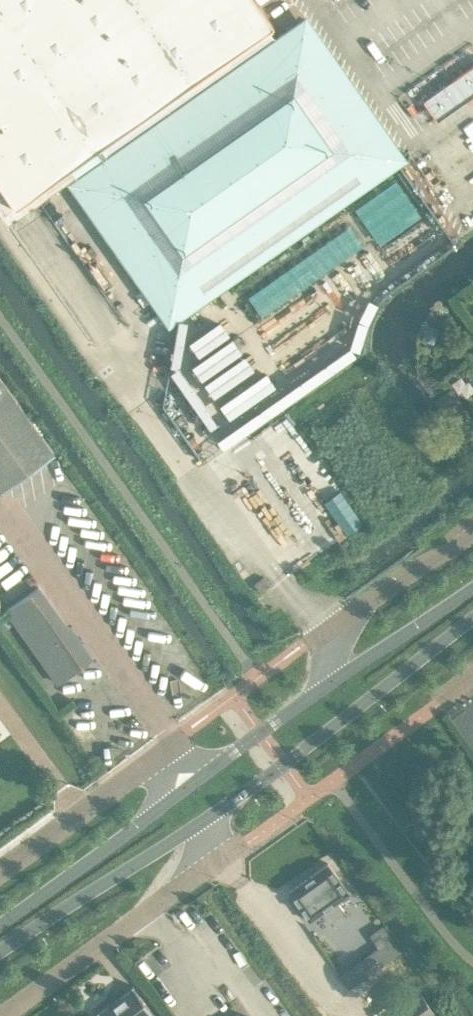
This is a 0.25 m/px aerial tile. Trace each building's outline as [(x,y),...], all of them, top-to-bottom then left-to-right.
[(2,215),(34,193),(68,169),(111,230),(159,297),(383,141),(304,27),(280,44),(274,36),(269,28),(274,24),(258,0),(0,0),(0,213),(2,215)] [(441,119),(472,95),(472,66),(427,99),(441,119)] [(1,489),(53,451),(0,377),(0,488),(1,489)] [(56,682),(89,659),(38,587),(5,610),(56,682)] [(290,889),(288,890),(290,892),(308,918),(309,920),(312,919),(311,918),(321,911),(328,921),(344,910),(337,900),(347,893),(349,892),(347,890),(329,864),(328,862),(325,863),(326,864),(314,872),(313,872),(302,880),(290,889)] [(152,1015),(153,1014),(132,985),(96,1010),(100,1015),(153,1015),(152,1015)] [(388,1015),(426,1015),(434,1010),(421,992),(388,1015)]
